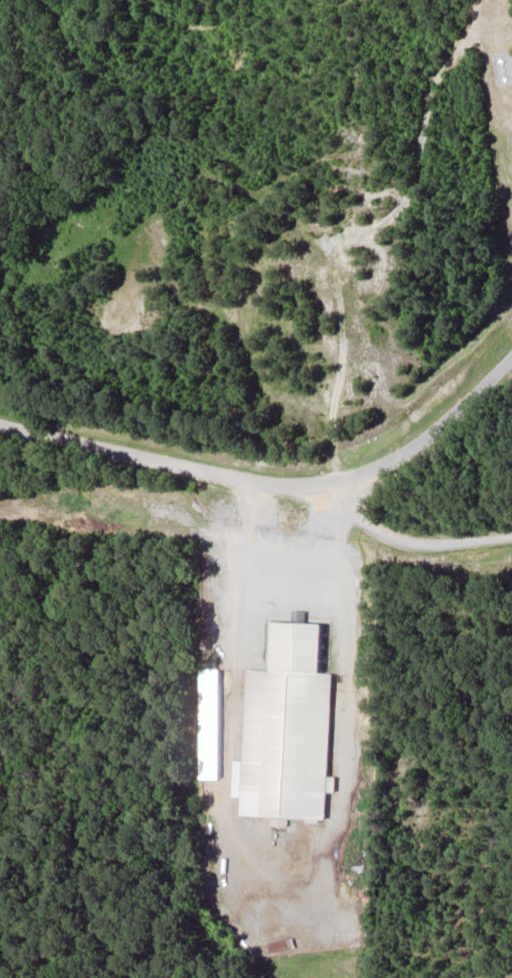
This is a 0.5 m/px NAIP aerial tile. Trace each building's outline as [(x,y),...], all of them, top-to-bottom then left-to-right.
[(323,624),(273,622),(271,671),(248,670),(244,762),(236,762),(234,798),(242,798),(241,818),(328,821),(333,674),(321,673),(323,624)]
